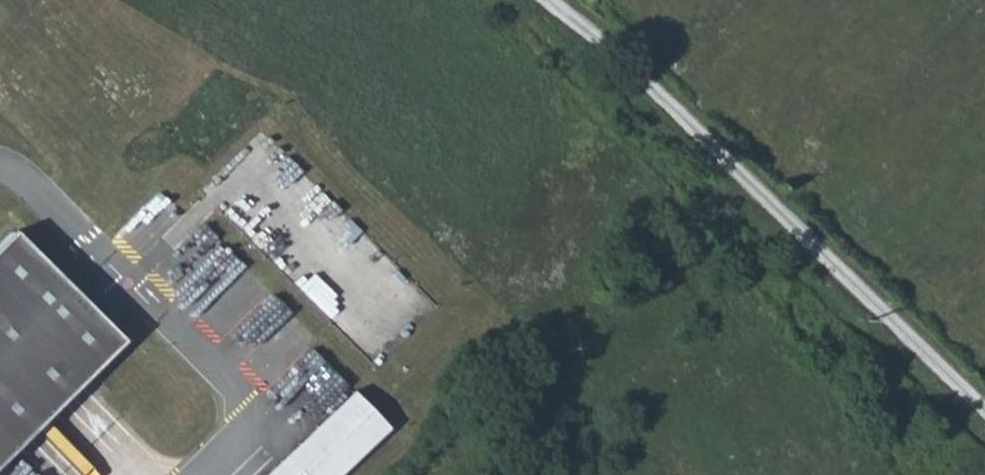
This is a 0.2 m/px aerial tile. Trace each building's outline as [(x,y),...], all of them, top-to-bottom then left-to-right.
[(119,335),(11,226),(0,237),(0,454),(119,335)] [(389,427),(353,389),(261,474),(262,474),(337,474),(389,427)]
